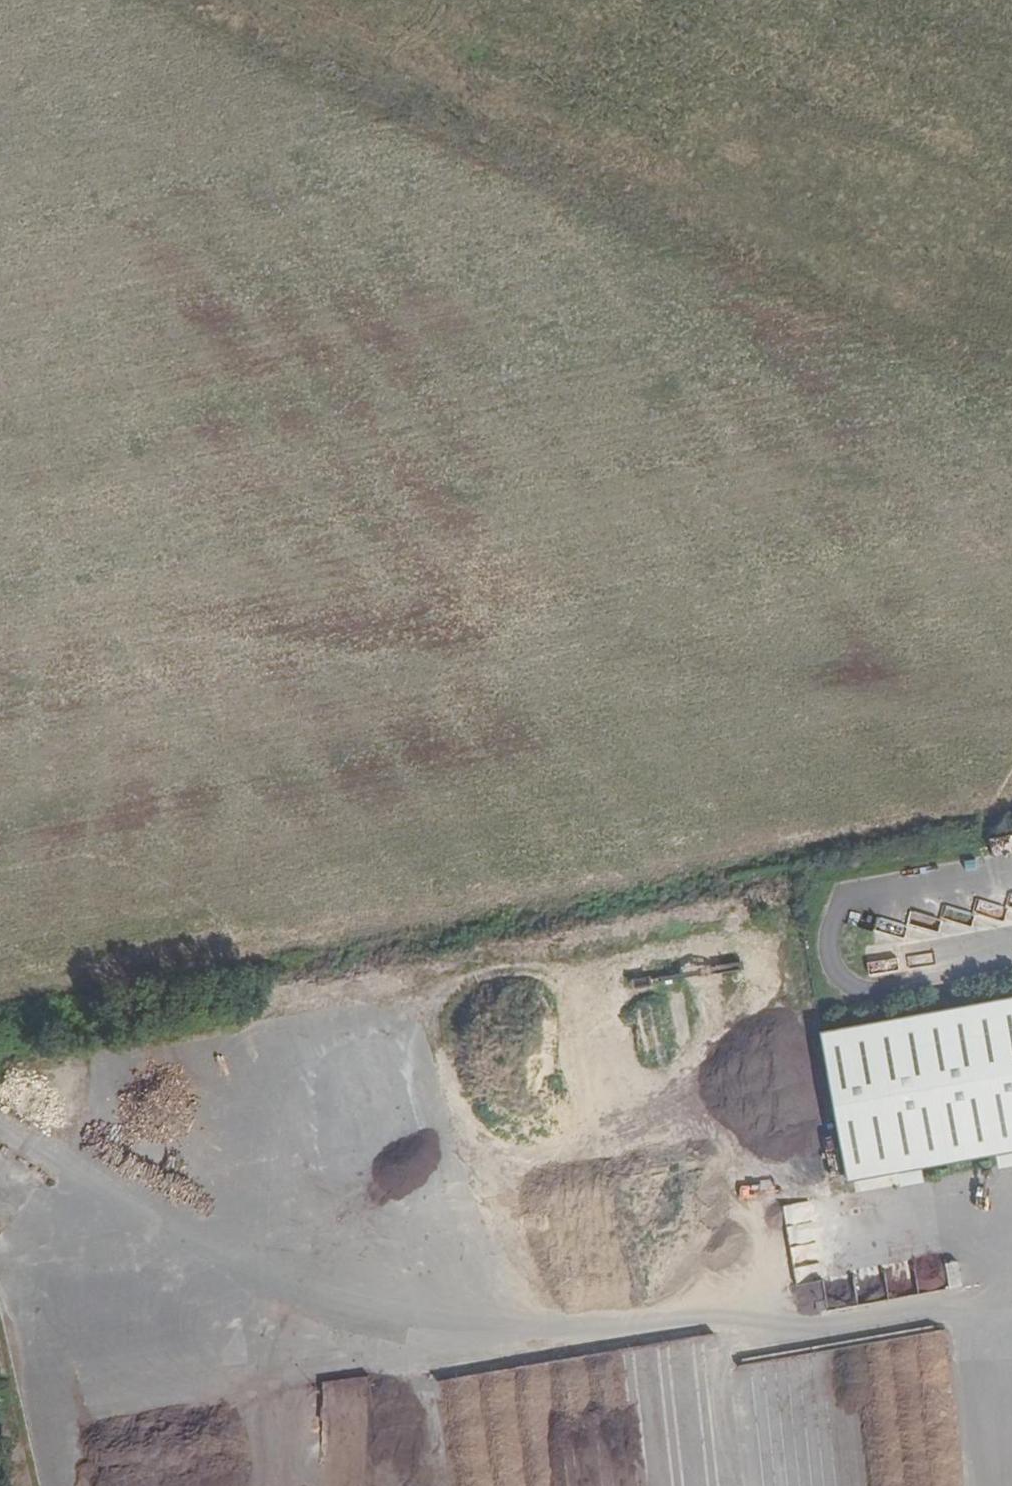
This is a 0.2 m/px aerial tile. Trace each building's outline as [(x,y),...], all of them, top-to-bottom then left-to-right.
[(913,910),(910,920),(937,929),(940,919),(913,910)] [(870,976),(898,972),(895,942),(867,946),(870,976)] [(913,967),(942,964),(941,953),(912,956),(913,967)] [(827,1034),(849,1185),(1011,1160),(1011,1006),(827,1034)] [(785,1204),(800,1282),(826,1277),(811,1199),(785,1204)] [(824,1277),(831,1310),(962,1282),(960,1269),(917,1278),(914,1262),(886,1268),(886,1264),(824,1277)] [(366,1377),(329,1382),(331,1396),(368,1391),(366,1377)]
